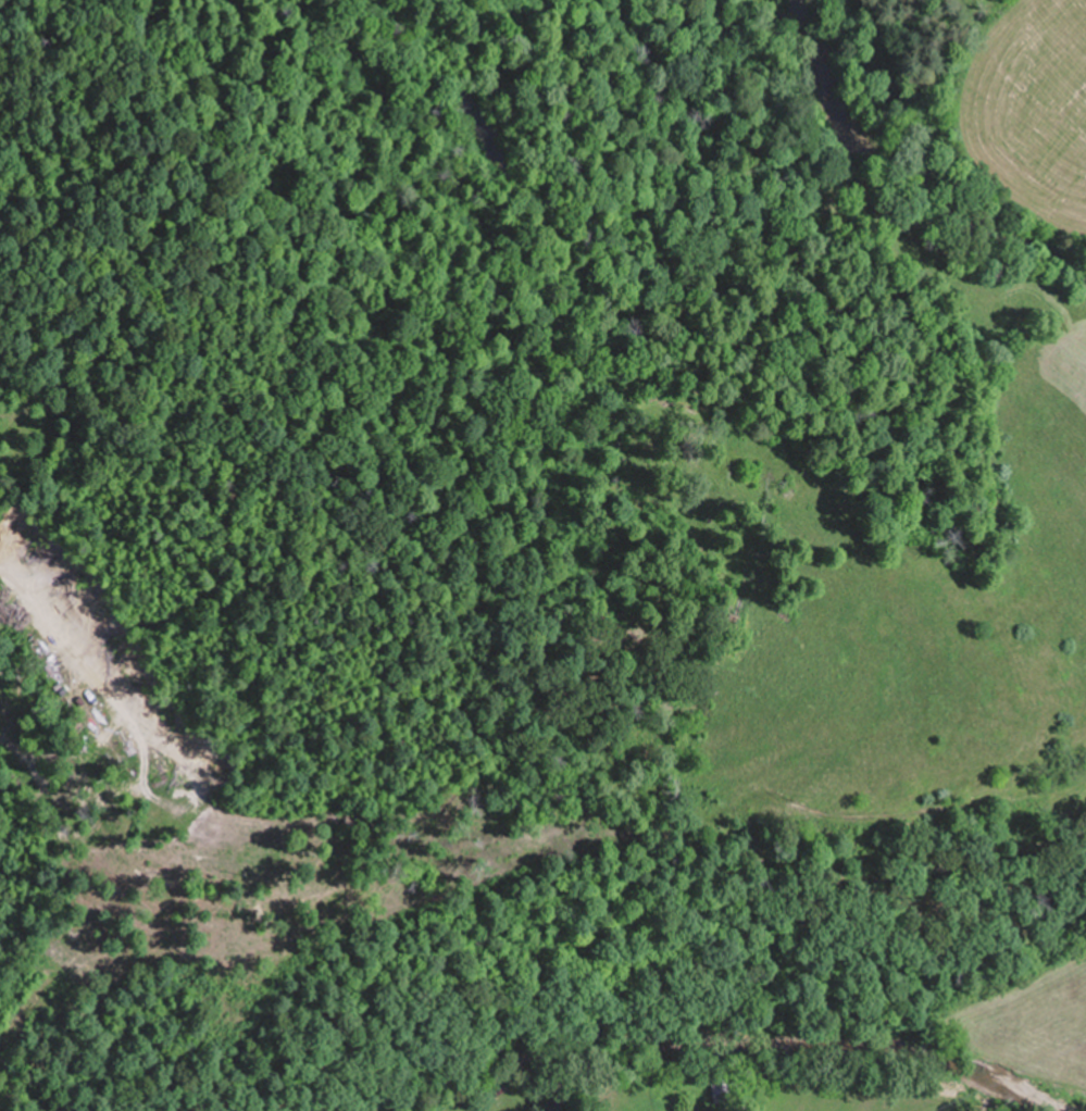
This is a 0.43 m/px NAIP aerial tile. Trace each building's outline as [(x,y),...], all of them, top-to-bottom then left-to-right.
[(722,1100),(717,1081),(708,1084),(713,1102),(722,1100)]
